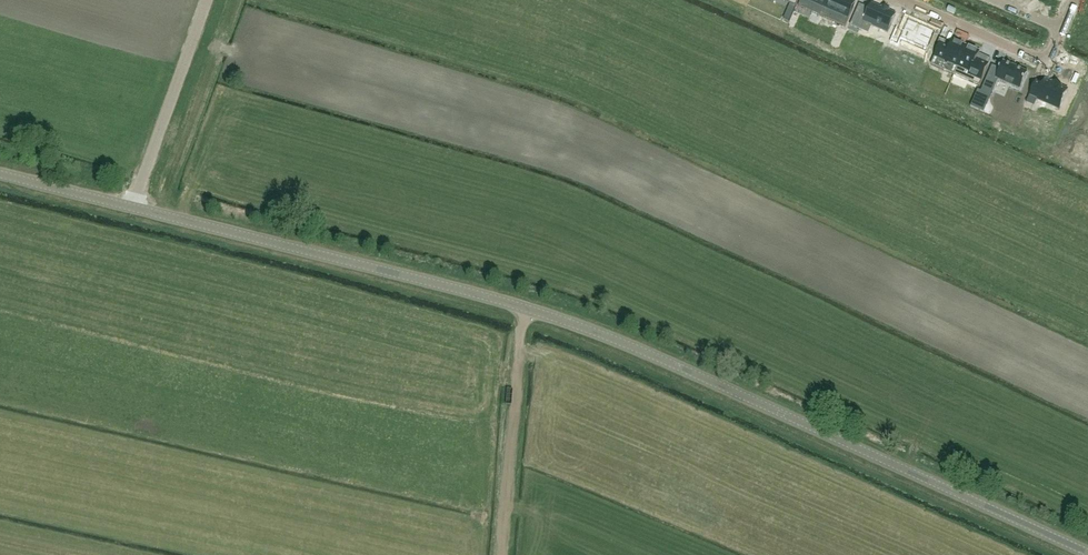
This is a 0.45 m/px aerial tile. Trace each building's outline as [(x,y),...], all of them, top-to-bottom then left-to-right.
[(785,3),(791,5),(784,20),(790,22),(800,0),(786,0),(785,3)] [(830,0),(802,0),(799,7),(822,18),(830,0)] [(822,18),(845,28),(857,3),(849,0),(830,0),(822,18)] [(1030,3),(1029,5),(1035,7),(1036,6),(1045,10),(1049,0),(1023,0),(1030,3)] [(858,12),(851,27),(862,32),(865,23),(888,34),(896,16),(888,13),(889,11),(883,9),(883,10),(872,6),(868,16),(858,12)] [(897,28),(890,44),(898,48),(901,41),(927,52),(935,33),(909,22),(904,32),(897,28)] [(938,50),(931,66),(954,76),(967,47),(954,41),(952,45),(950,49),(941,45),(938,50)] [(967,47),(954,76),(980,87),(987,70),(989,66),(977,61),(979,55),(980,53),(967,47)] [(1021,91),(1028,74),(1004,63),(1000,74),(992,70),(983,89),(991,93),(993,94),(999,81),(1021,91)] [(1036,83),(1028,103),(1035,106),(1038,101),(1060,110),(1068,91),(1061,88),(1061,87),(1053,83),(1053,85),(1045,81),(1043,86),(1036,83)] [(982,113),(990,97),(978,92),(971,108),(982,113)]
